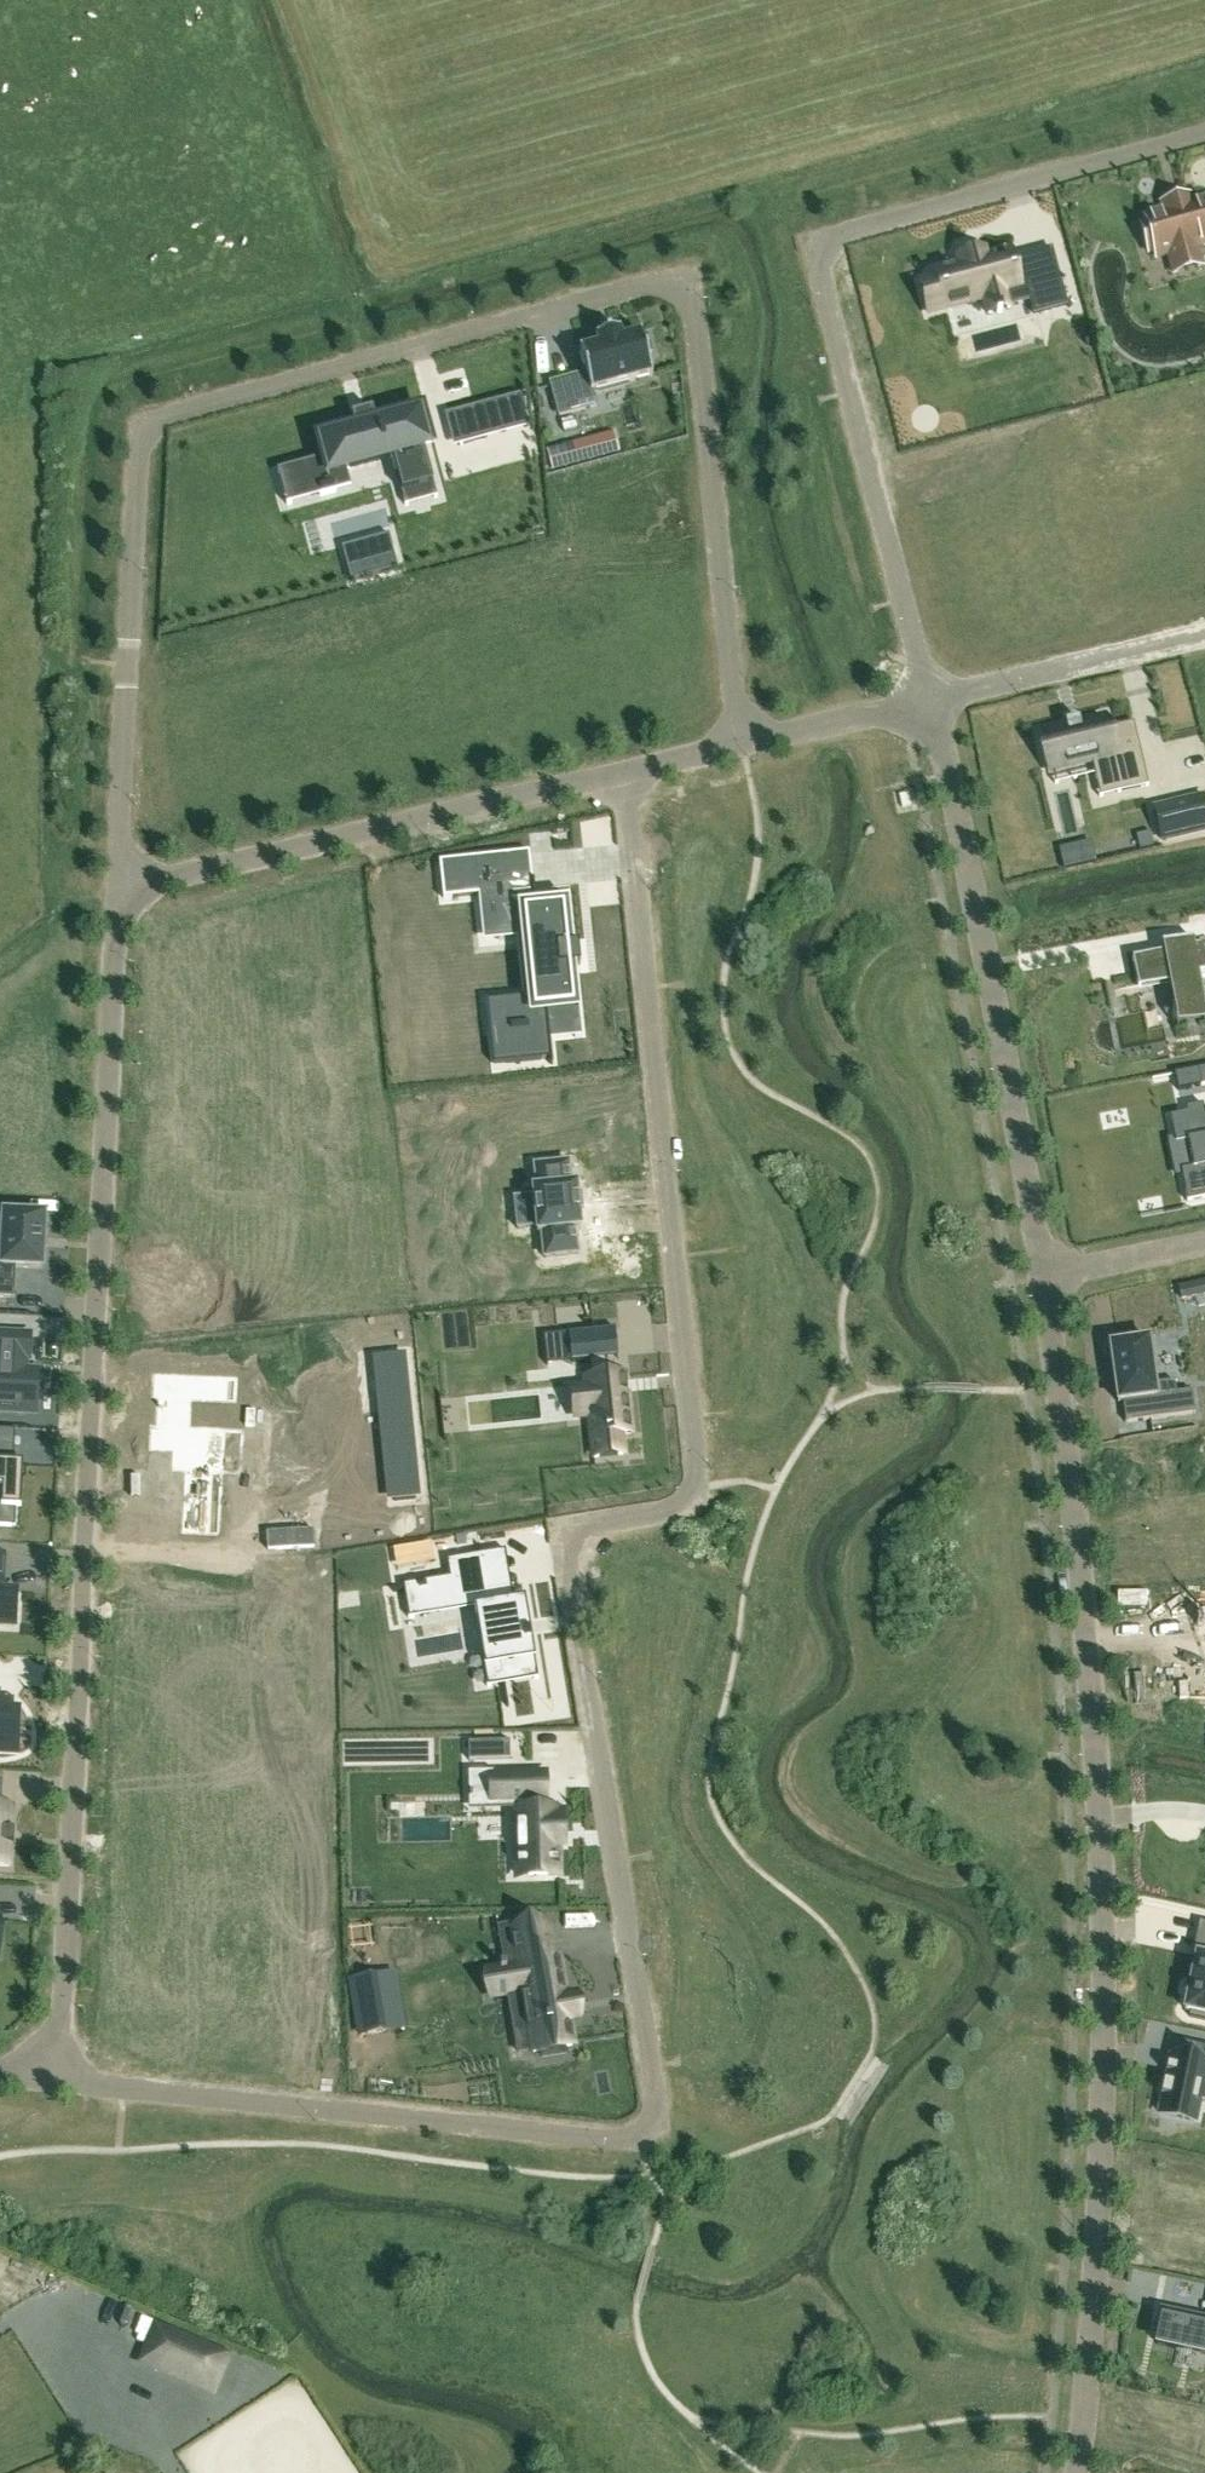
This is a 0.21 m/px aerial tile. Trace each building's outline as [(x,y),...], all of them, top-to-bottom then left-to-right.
[(1185,198),(1162,204),(1164,211),(1145,217),(1147,224),(1141,225),(1149,252),(1154,251),(1156,258),(1168,254),(1174,274),(1198,267),(1202,266),(1196,247),(1204,244),(1204,200),(1191,204),(1189,196),(1185,198)] [(1004,293),(1005,292),(1021,288),(1020,286),(1020,287),(1019,282),(1019,281),(1011,251),(1006,252),(1006,253),(990,257),(990,256),(985,258),(984,252),(978,254),(965,258),(965,257),(959,259),(961,264),(955,266),(940,270),(935,271),(935,273),(936,273),(937,278),(922,282),(920,282),(921,284),(928,311),(928,313),(930,312),(945,308),(951,307),(951,306),(968,302),(974,301),(974,300),(981,298),(981,299),(984,298),(986,297),(1003,292),(1004,293)] [(1066,305),(1059,277),(1026,285),(1030,301),(1034,313),(1066,305)] [(586,374),(551,383),(560,416),(597,406),(593,392),(652,376),(646,353),(652,352),(647,335),(642,337),(641,334),(622,339),(620,331),(596,338),(599,346),(580,351),(586,374)] [(460,446),(462,445),(487,438),(479,408),(521,397),(526,396),(525,395),(490,404),(490,403),(460,411),(460,412),(453,414),(454,419),(453,419),(460,446)] [(432,479),(424,449),(417,423),(416,423),(414,413),(406,415),(376,423),(354,429),(333,434),(333,435),(326,437),(329,447),(328,447),(331,457),(324,459),(318,460),(319,463),(304,467),(312,496),(319,494),(320,497),(336,492),(335,489),(350,485),(346,470),(392,457),(402,493),(428,486),(433,484),(432,479)] [(553,470),(590,460),(585,441),(548,451),(553,470)] [(398,569),(392,546),(344,559),(351,582),(398,569)] [(1052,771),(1092,761),(1112,757),(1120,791),(1145,785),(1146,786),(1148,786),(1134,722),(1131,723),(1132,728),(1107,734),(1105,729),(1103,718),(1080,723),(1080,721),(1065,724),(1065,727),(1043,732),(1052,771)] [(1148,808),(1156,841),(1204,830),(1204,824),(1199,796),(1148,808)] [(477,896),(473,859),(439,862),(443,899),(477,896)] [(537,910),(536,904),(535,889),(482,894),(487,937),(526,933),(526,938),(533,998),(536,1026),(502,1029),(506,1064),(553,1059),(551,1041),(549,1027),(575,1024),(563,908),(537,910)] [(1200,973),(1204,972),(1204,945),(1195,947),(1193,939),(1162,945),(1163,953),(1132,958),(1138,989),(1169,983),(1177,1026),(1204,1020),(1204,1001),(1200,973)] [(1175,1073),(1176,1077),(1178,1090),(1201,1086),(1204,1085),(1204,1067),(1198,1068),(1175,1073)] [(1203,1104),(1186,1108),(1187,1113),(1170,1116),(1174,1137),(1175,1143),(1187,1141),(1193,1168),(1181,1170),(1182,1176),(1186,1198),(1187,1202),(1204,1198),(1204,1114),(1203,1104)] [(534,1197),(514,1199),(517,1229),(537,1227),(537,1234),(542,1233),(544,1257),(578,1254),(575,1230),(581,1229),(579,1215),(582,1215),(580,1199),(577,1200),(576,1186),(571,1186),(568,1162),(535,1166),(537,1190),(533,1190),(534,1197)] [(14,1299),(15,1282),(14,1282),(15,1268),(42,1269),(45,1216),(4,1214),(1,1267),(2,1267),(1,1282),(0,1282),(0,1298),(14,1299)] [(593,1331),(543,1336),(545,1352),(570,1349),(571,1363),(589,1361),(590,1380),(586,1380),(587,1386),(572,1388),(575,1416),(590,1415),(594,1457),(623,1454),(621,1434),(631,1433),(625,1376),(609,1378),(607,1359),(607,1357),(596,1358),(593,1331)] [(35,1414),(37,1372),(26,1371),(26,1360),(29,1361),(30,1336),(0,1334),(0,1412),(35,1414)] [(1148,1341),(1110,1346),(1118,1403),(1123,1403),(1126,1424),(1195,1414),(1192,1391),(1176,1394),(1175,1382),(1154,1385),(1148,1341)] [(400,1354),(379,1356),(394,1501),(415,1498),(400,1354)] [(151,1425),(150,1450),(172,1451),(171,1471),(184,1471),(181,1533),(209,1534),(212,1473),(217,1473),(219,1428),(190,1427),(191,1400),(226,1402),(227,1377),(154,1373),(152,1398),(157,1399),(156,1425),(151,1425)] [(16,1509),(21,1510),(23,1464),(18,1464),(14,1464),(0,1463),(0,1526),(15,1527),(16,1509)] [(521,1600),(514,1601),(512,1602),(509,1587),(487,1591),(482,1558),(451,1563),(454,1580),(434,1584),(438,1610),(477,1604),(486,1656),(492,1655),(493,1658),(499,1657),(502,1677),(533,1672),(528,1643),(531,1643),(529,1633),(526,1633),(521,1600)] [(15,1626),(17,1592),(0,1591),(0,1625),(15,1626)] [(18,1752),(18,1736),(19,1736),(20,1719),(19,1719),(20,1714),(12,1713),(12,1702),(0,1701),(0,1752),(18,1752)] [(510,1742),(468,1742),(469,1760),(510,1760),(510,1742)] [(517,1852),(517,1854),(528,1854),(528,1874),(528,1876),(559,1876),(559,1847),(561,1847),(561,1812),(541,1813),(541,1803),(544,1803),(543,1773),(469,1775),(470,1781),(472,1781),(472,1777),(494,1776),(494,1780),(495,1803),(516,1803),(516,1809),(517,1852)] [(9,1867),(10,1845),(14,1846),(14,1844),(10,1843),(11,1834),(15,1833),(15,1832),(11,1831),(12,1809),(1,1809),(0,1808),(0,1867),(9,1867)] [(500,1970),(486,1972),(491,1997),(507,1994),(518,1992),(524,2030),(530,2029),(533,2047),(533,2052),(534,2053),(541,2052),(542,2058),(566,2054),(565,2048),(572,2046),(567,2020),(580,2018),(579,2011),(577,2003),(576,1997),(564,1999),(556,1955),(552,1956),(547,1924),(520,1929),(500,1932),(506,1966),(500,1967),(500,1970)] [(1189,1991),(1185,2011),(1190,2012),(1189,2017),(1204,2021),(1204,1958),(1197,1956),(1192,1978),(1189,1989),(1190,1989),(1189,1991)] [(378,1975),(351,1980),(360,2035),(387,2031),(378,1975)] [(1204,2102),(1204,2051),(1202,2064),(1176,2058),(1171,2057),(1160,2114),(1195,2121),(1199,2100),(1204,2102)] [(718,2121),(722,2133),(742,2126),(737,2114),(718,2121)] [(1157,2344),(1204,2354),(1204,2317),(1181,2312),(1179,2320),(1158,2316),(1157,2320),(1159,2321),(1158,2324),(1161,2325),(1157,2344)] [(231,2357),(156,2326),(140,2363),(216,2394),(231,2357)]
